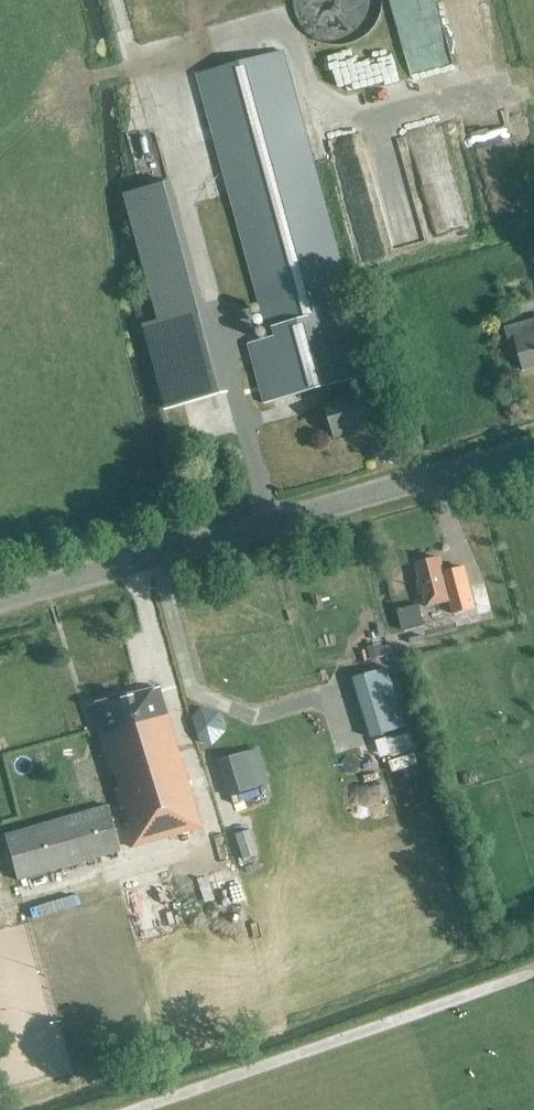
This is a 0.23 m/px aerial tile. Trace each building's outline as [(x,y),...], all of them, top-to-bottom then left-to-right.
[(446,0),(405,0),(417,55),(456,47),(446,0)] [(381,76),(405,72),(400,34),(376,37),(381,76)] [(328,386),(332,401),(325,403),(334,437),(375,426),(366,392),(361,393),(357,378),(375,373),(357,304),(351,306),(284,52),(199,75),(269,339),(249,344),(265,404),(328,386)] [(428,199),(402,201),(403,224),(429,222),(428,199)] [(200,308),(196,289),(148,302),(153,320),(141,324),(141,325),(164,409),(219,394),(196,309),(200,308)] [(518,347),(524,371),(533,369),(533,319),(504,327),(510,349),(518,347)] [(427,607),(468,597),(463,578),(446,582),(439,558),(415,564),(420,581),(417,582),(420,594),(423,593),(427,607)] [(478,614),(491,611),(485,585),(472,588),(478,614)] [(401,608),(408,630),(422,625),(415,604),(401,608)] [(410,644),(424,640),(422,636),(409,639),(410,644)] [(409,716),(393,651),(359,660),(374,724),(409,716)] [(89,707),(130,848),(199,828),(158,687),(89,707)] [(384,741),(389,755),(412,749),(407,734),(384,741)] [(228,797),(255,788),(244,752),(217,761),(228,797)] [(16,881),(119,851),(106,807),(3,836),(16,881)] [(242,860),(255,856),(248,830),(234,835),(242,860)]
